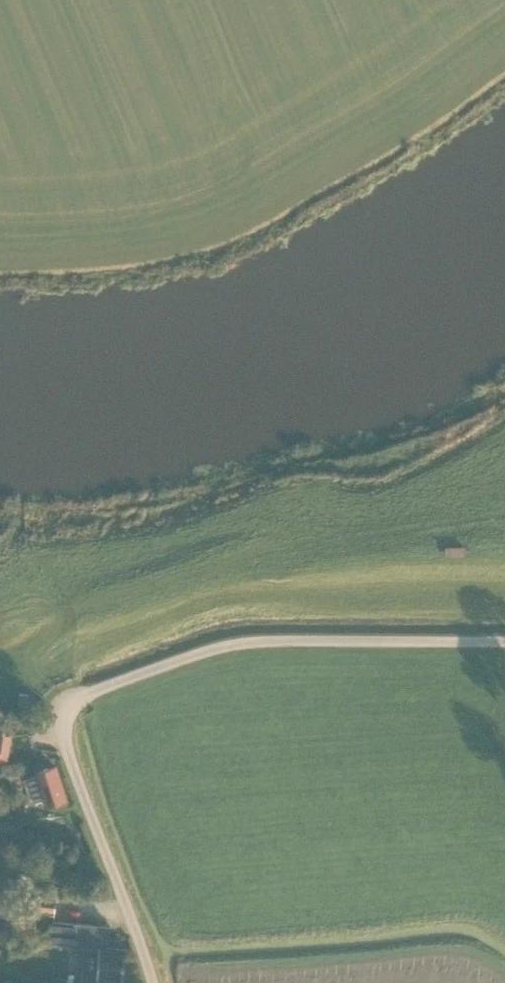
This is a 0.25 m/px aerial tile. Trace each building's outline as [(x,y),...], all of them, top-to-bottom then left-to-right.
[(55,764),(36,770),(36,772),(25,776),(32,800),(44,796),(46,803),(66,796),(55,764)] [(53,919),(51,941),(84,944),(82,968),(81,982),(61,981),(61,982),(96,982),(97,977),(122,979),(124,947),(107,946),(109,924),(53,919)]
